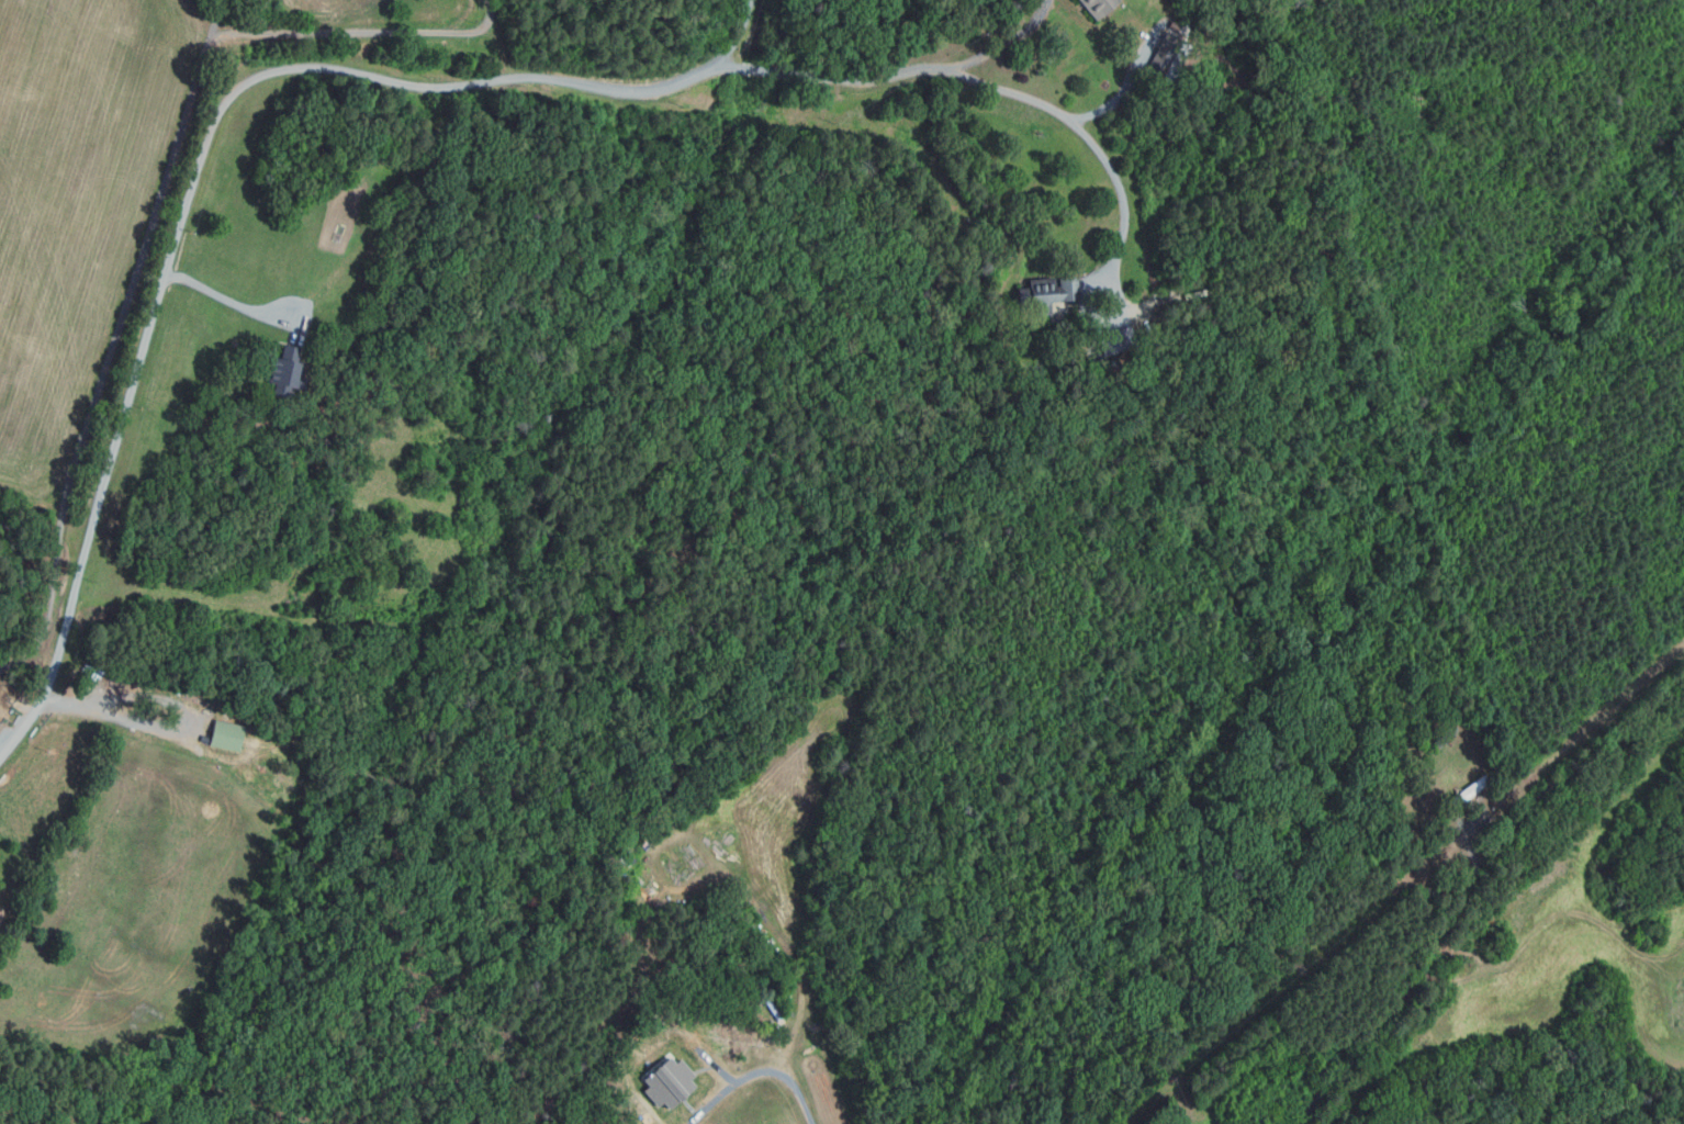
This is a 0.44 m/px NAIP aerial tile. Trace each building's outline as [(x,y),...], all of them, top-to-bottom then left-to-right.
[(1098,21),(1080,0),(1120,0),(1121,1),(1098,21)] [(1164,33),(1190,45),(1171,85),(1144,71),(1164,33)] [(1036,314),(1035,303),(1031,304),(1031,302),(1017,303),(1015,288),(1026,286),(1026,279),(1076,274),(1077,299),(1048,301),(1049,313),(1036,314)] [(1104,338),(1108,349),(1097,352),(1093,341),(1104,338)] [(287,397),(270,393),(272,382),(266,381),(272,355),(278,357),(281,342),(300,347),(296,361),(300,362),(299,366),(303,367),(301,374),(304,375),(301,389),(292,386),(290,396),(287,395),(287,397)] [(237,751),(209,744),(214,718),(243,724),(237,751)] [(1453,726),(1459,731),(1440,750),(1434,743),(1453,726)] [(1453,808),(1447,799),(1482,773),(1489,782),(1453,808)]
